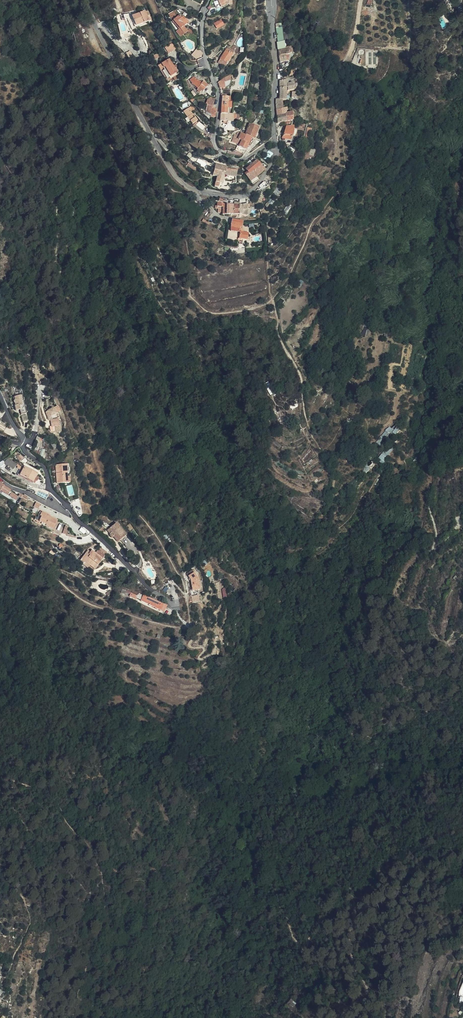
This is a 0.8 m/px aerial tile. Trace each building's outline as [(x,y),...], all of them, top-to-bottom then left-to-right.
[(180,19),(176,12),(171,16),(174,21),(176,23),(180,19)] [(146,13),(132,18),(136,28),(150,22),(146,13)] [(119,24),(125,21),(124,17),(124,15),(117,18),(119,24)] [(132,18),(131,15),(124,17),(125,21),(128,20),(133,32),(137,29),(136,28),(132,18)] [(180,19),(176,23),(182,31),(186,36),(190,33),(186,28),(190,24),(187,21),(186,22),(185,19),(184,20),(182,18),(180,19)] [(222,19),(215,22),(218,27),(224,24),(222,19)] [(167,48),(171,54),(179,51),(176,44),(167,48)] [(227,47),(221,57),(227,61),(227,62),(234,51),(227,47)] [(284,48),(285,55),(294,55),(297,54),(297,53),(296,48),(296,47),(290,47),(286,48),(284,48)] [(201,58),(203,53),(198,49),(192,56),(197,60),(201,58)] [(172,61),(164,66),(167,70),(168,69),(174,78),(177,76),(181,74),(178,70),(176,68),(172,61)] [(167,70),(164,66),(164,65),(160,67),(163,72),(164,71),(169,80),(171,84),(175,82),(176,83),(180,81),(179,80),(177,76),(174,78),(168,69),(167,70)] [(223,65),(219,72),(223,75),(227,68),(223,65)] [(220,88),(232,85),(230,76),(218,80),(220,88)] [(206,91),(207,92),(210,88),(211,86),(207,83),(206,84),(203,82),(199,78),(194,81),(197,85),(202,89),(201,91),(205,93),(206,91)] [(293,87),(293,90),(299,91),(300,90),(302,89),(302,81),(298,80),(298,84),(293,84),(293,80),(284,81),(284,88),(293,87)] [(293,95),(293,90),(293,87),(284,88),(284,100),(287,100),(294,99),(294,95),(293,95)] [(210,103),(212,103),(213,99),(211,98),(205,104),(206,105),(207,106),(210,103)] [(214,118),(216,116),(217,110),(212,108),(212,103),(210,103),(207,106),(206,105),(206,111),(212,115),(211,117),(214,118)] [(194,120),(194,121),(199,116),(196,112),(193,108),(188,112),(192,118),(190,119),(192,122),(194,120)] [(232,112),(225,113),(225,120),(228,120),(228,121),(231,121),(231,120),(231,119),(238,119),(238,116),(244,116),(244,112),(237,112),(232,112)] [(292,114),(291,114),(281,115),(282,122),(290,121),(292,121),(292,117),(292,114)] [(254,124),(249,135),(258,139),(262,127),(254,124)] [(290,127),(287,140),(289,142),(294,143),(298,127),(290,127)] [(249,135),(243,132),(242,132),(240,135),(243,136),(242,139),(245,140),(254,144),(255,140),(257,141),(258,139),(249,135)] [(254,144),(245,140),(242,149),(250,153),(254,144)] [(259,159),(248,168),(249,171),(251,173),(248,175),(252,180),(258,174),(265,168),(262,165),(259,161),(260,160),(259,159)] [(230,167),(220,165),(220,167),(219,170),(218,176),(222,177),(220,188),(223,188),(224,185),(227,186),(229,178),(240,178),(240,177),(241,170),(230,169),(230,167)] [(258,174),(252,180),(254,183),(261,178),(258,174)] [(241,184),(240,178),(229,178),(227,186),(231,187),(241,184)] [(356,192),(351,189),(345,196),(349,200),(356,192)] [(244,215),(247,215),(247,210),(252,210),(252,205),(252,204),(247,206),(228,205),(228,204),(223,204),(223,206),(228,206),(228,215),(241,215),(241,217),(244,217),(244,215)] [(248,227),(248,222),(239,221),(238,226),(239,232),(242,232),(245,232),(247,232),(247,227),(248,227)] [(252,238),(255,238),(255,233),(254,233),(248,232),(247,238),(246,238),(246,242),(247,242),(247,245),(251,245),(252,238)] [(21,409),(27,408),(22,386),(19,387),(20,390),(14,392),(15,400),(16,405),(20,404),(21,409)] [(61,409),(58,404),(47,409),(50,419),(52,418),(54,425),(55,425),(56,430),(61,428),(60,423),(61,422),(60,417),(58,417),(56,412),(61,409)] [(385,463),(393,450),(386,446),(379,459),(385,463)] [(14,469),(17,463),(8,457),(4,463),(14,469)] [(59,478),(60,483),(68,483),(67,477),(67,472),(67,464),(56,465),(57,479),(59,478)] [(25,466),(20,475),(34,482),(38,473),(25,466)] [(0,482),(0,492),(1,490),(8,495),(12,489),(0,482)] [(49,515),(41,511),(39,517),(42,518),(40,523),(55,529),(59,520),(49,516),(49,515)] [(127,535),(118,523),(108,530),(111,533),(110,535),(111,536),(112,537),(114,536),(118,541),(127,535)] [(81,560),(84,564),(86,562),(96,570),(104,560),(93,551),(91,553),(90,555),(87,553),(81,560)] [(86,562),(84,564),(83,565),(94,573),(96,570),(86,562)] [(192,580),(192,587),(199,587),(199,579),(194,572),(189,576),(192,580)] [(162,607),(163,604),(144,595),(142,600),(156,607),(157,605),(162,607)]
